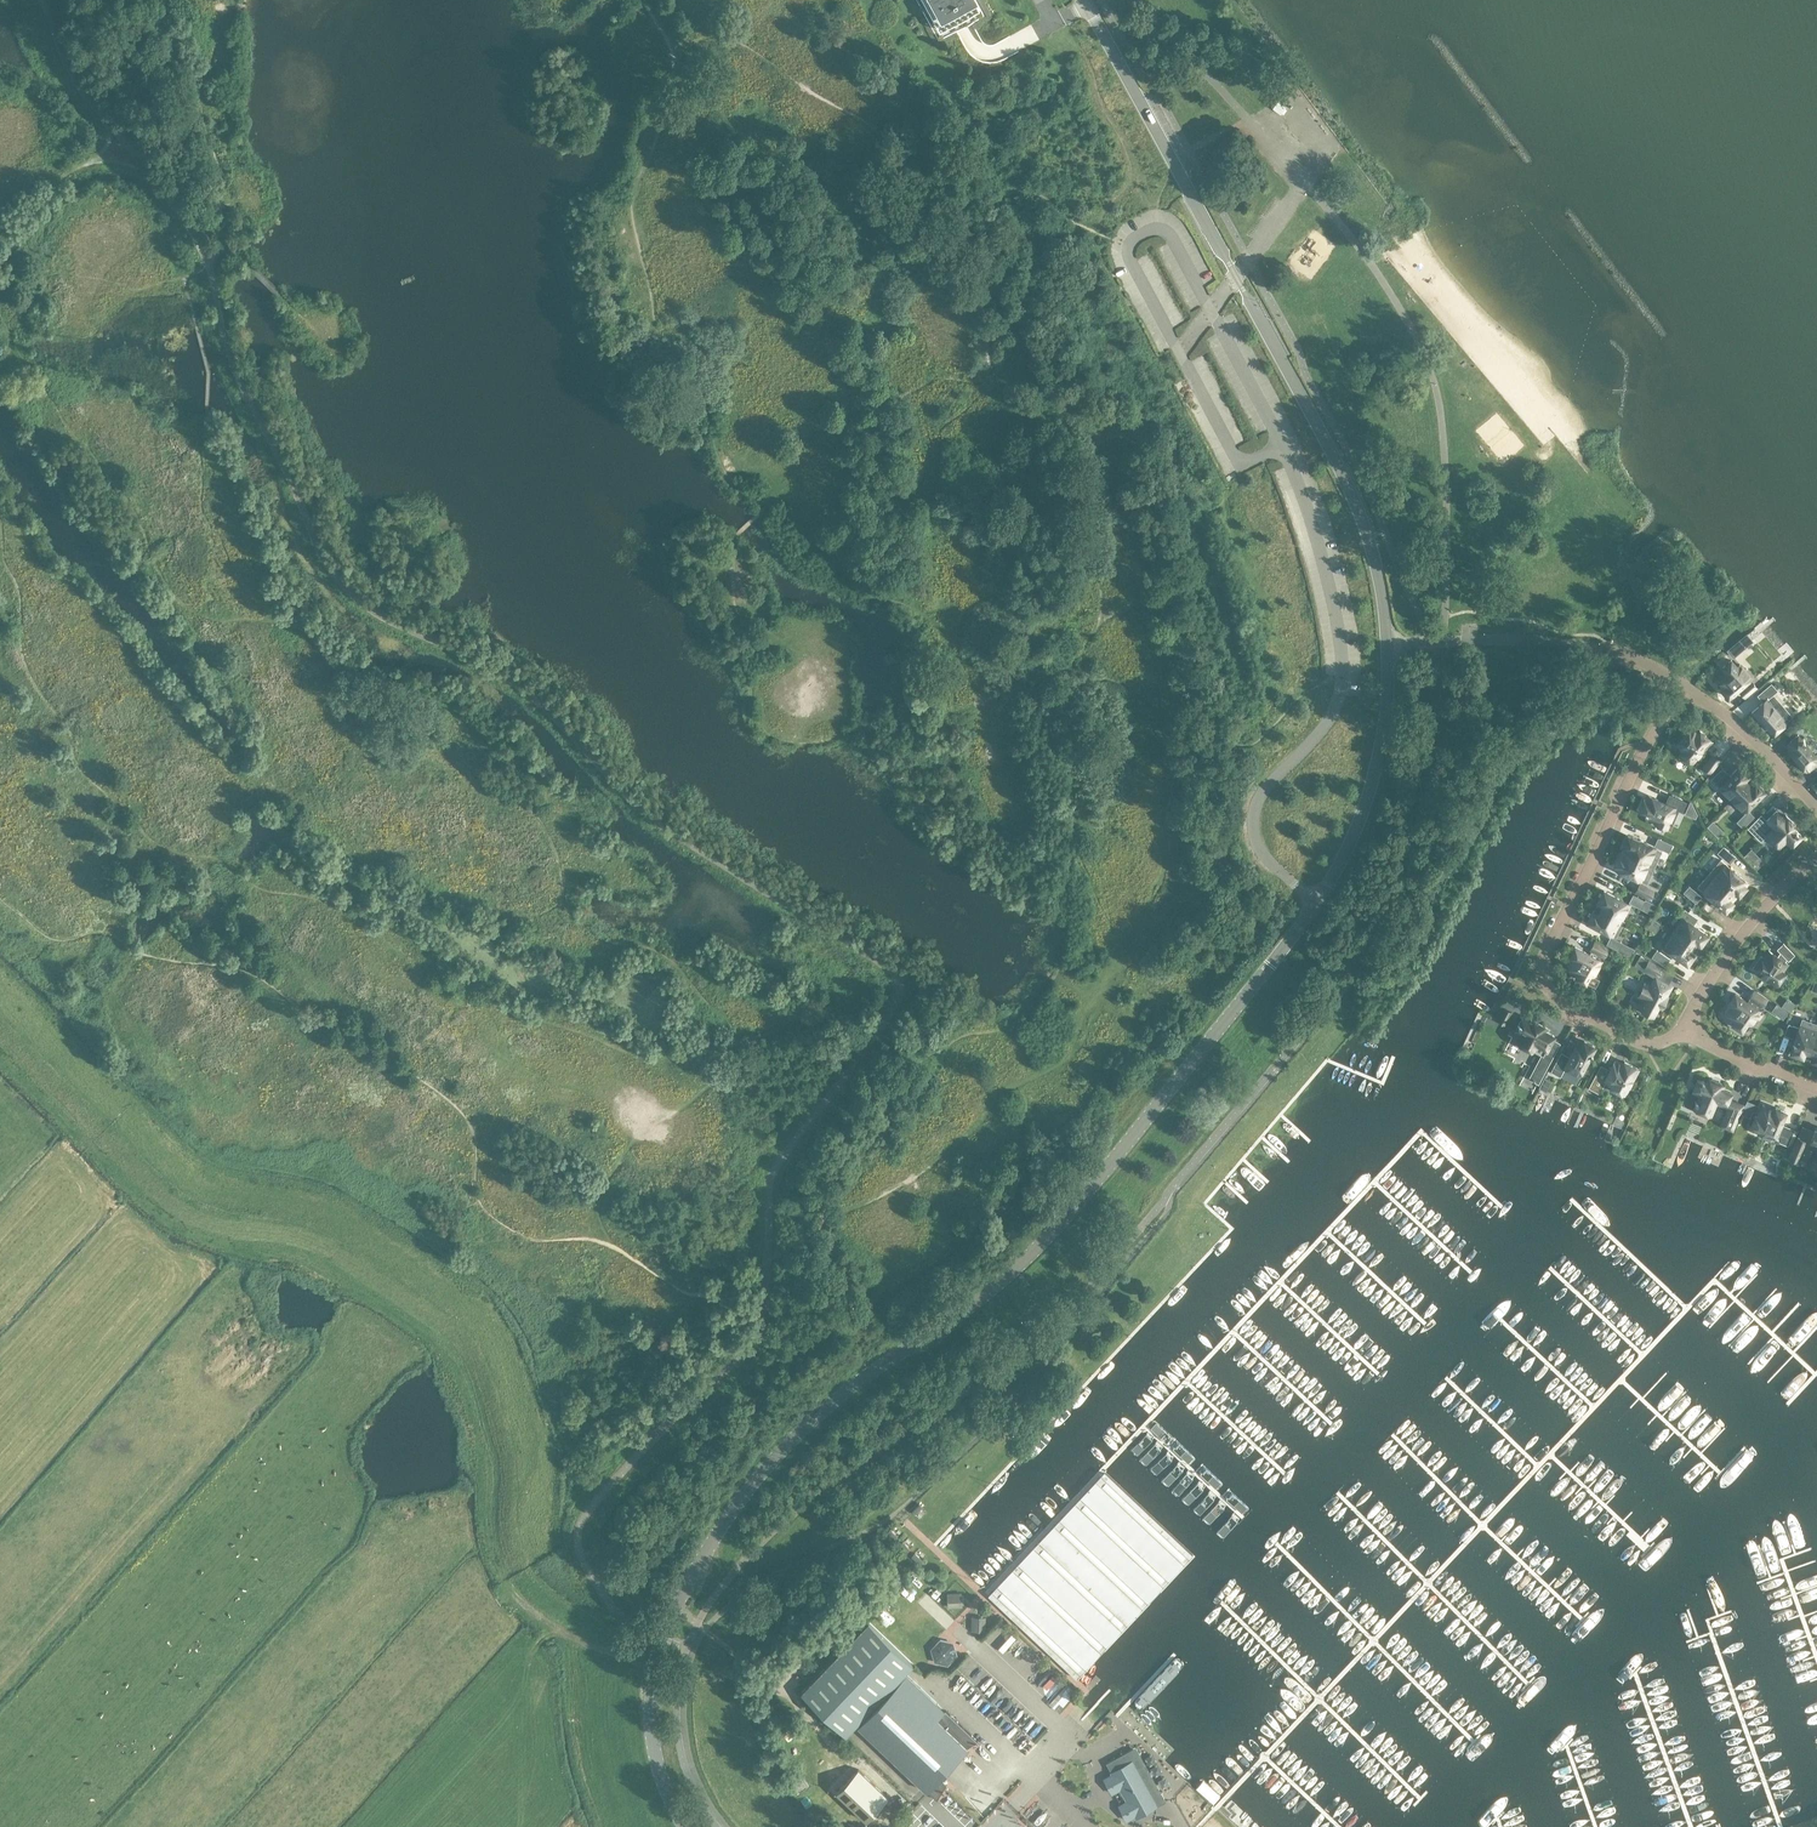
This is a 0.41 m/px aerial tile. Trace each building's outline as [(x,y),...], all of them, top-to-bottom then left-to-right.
[(944,18),(976,1),(976,0),(934,0),(944,18)] [(1287,107),(1279,101),(1274,108),(1282,114),(1287,107)] [(1264,107),(1254,113),(1263,129),(1273,124),(1264,107)] [(1306,245),(1325,260),(1334,250),(1315,235),(1306,245)] [(1675,635),(1662,631),(1659,640),(1672,644),(1675,635)] [(1728,650),(1733,657),(1747,645),(1741,639),(1728,650)] [(1724,668),(1715,677),(1723,687),(1722,688),(1729,697),(1740,687),(1745,693),(1754,685),(1749,679),(1751,677),(1740,664),(1738,667),(1731,660),(1723,667),(1724,668)] [(1784,718),(1764,695),(1752,705),(1759,713),(1756,715),(1769,731),(1784,718)] [(1800,717),(1795,711),(1784,721),(1789,727),(1800,717)] [(1706,735),(1694,725),(1675,747),(1687,757),(1689,755),(1695,761),(1710,743),(1704,737),(1706,735)] [(1798,734),(1789,742),(1790,744),(1787,747),(1806,770),(1816,761),(1816,756),(1798,734)] [(1712,756),(1703,768),(1710,772),(1719,760),(1712,756)] [(1719,787),(1731,799),(1748,783),(1744,779),(1748,775),(1740,766),(1719,787)] [(1751,786),(1748,783),(1731,799),(1744,811),(1765,791),(1755,782),(1751,786)] [(1676,807),(1649,795),(1646,800),(1645,799),(1640,810),(1669,823),(1676,807)] [(1751,807),(1740,818),(1746,824),(1757,813),(1751,807)] [(1791,819),(1783,812),(1762,833),(1773,846),(1777,842),(1783,849),(1791,841),(1789,840),(1798,830),(1789,821),(1791,819)] [(1723,831),(1713,821),(1708,826),(1718,837),(1723,831)] [(1656,848),(1628,835),(1621,852),(1649,864),(1656,848)] [(1674,845),(1660,839),(1657,846),(1671,852),(1674,845)] [(1723,846),(1718,852),(1730,862),(1735,856),(1723,846)] [(1763,861),(1751,849),(1744,856),(1757,868),(1763,861)] [(1649,864),(1621,852),(1614,868),(1642,880),(1649,864)] [(1725,863),(1714,877),(1736,895),(1738,893),(1739,894),(1746,886),(1745,885),(1747,883),(1725,863)] [(1714,877),(1702,890),(1726,910),(1733,902),(1732,901),(1736,895),(1714,877)] [(1653,891),(1640,884),(1636,891),(1649,898),(1653,891)] [(1630,904),(1603,890),(1596,906),(1621,920),(1630,904)] [(1692,890),(1687,896),(1699,905),(1704,899),(1692,890)] [(1647,899),(1646,900),(1635,894),(1630,902),(1643,908),(1653,914),(1658,905),(1647,899)] [(1596,906),(1595,906),(1588,922),(1613,935),(1621,920),(1596,906)] [(1707,934),(1684,918),(1674,932),(1693,945),(1696,941),(1700,944),(1707,934)] [(1674,932),(1664,946),(1688,963),(1695,953),(1690,949),(1693,945),(1674,932)] [(1611,936),(1607,944),(1619,951),(1623,943),(1611,936)] [(1603,958),(1576,944),(1571,954),(1573,955),(1567,967),(1578,973),(1577,975),(1587,980),(1591,972),(1595,973),(1603,958)] [(1613,952),(1600,945),(1596,952),(1610,959),(1613,952)] [(1800,960),(1789,949),(1784,954),(1794,965),(1800,960)] [(1764,957),(1761,956),(1752,968),(1776,985),(1785,972),(1783,970),(1788,963),(1769,950),(1764,957)] [(1660,952),(1656,959),(1668,967),(1673,960),(1660,952)] [(1661,968),(1649,960),(1645,967),(1657,975),(1661,968)] [(1671,986),(1656,978),(1651,987),(1648,985),(1641,998),(1644,999),(1639,1008),(1653,1016),(1659,1005),(1662,1007),(1667,997),(1666,996),(1671,986)] [(1767,999),(1755,991),(1751,997),(1763,1006),(1767,999)] [(1760,1010),(1735,993),(1729,1002),(1731,1003),(1723,1014),(1734,1022),(1733,1023),(1742,1030),(1747,1022),(1750,1024),(1760,1010)] [(1496,1019),(1505,1023),(1511,1011),(1503,1007),(1496,1019)] [(1532,1023),(1522,1018),(1515,1031),(1522,1034),(1518,1042),(1534,1051),(1538,1043),(1547,1048),(1554,1035),(1546,1030),(1547,1027),(1534,1020),(1532,1023)] [(1797,1023),(1789,1020),(1785,1035),(1792,1037),(1797,1023)] [(1816,1030),(1800,1024),(1791,1052),(1803,1056),(1805,1050),(1809,1052),(1816,1030)] [(1583,1042),(1578,1040),(1564,1067),(1579,1074),(1594,1046),(1584,1040),(1583,1042)] [(1553,1054),(1546,1051),(1539,1064),(1546,1068),(1553,1054)] [(1564,1060),(1558,1057),(1550,1070),(1557,1074),(1564,1060)] [(1622,1063),(1615,1059),(1604,1080),(1611,1084),(1610,1086),(1624,1094),(1637,1068),(1624,1061),(1622,1063)] [(1602,1078),(1595,1075),(1588,1088),(1594,1092),(1602,1078)] [(1546,1090),(1551,1081),(1544,1078),(1540,1087),(1546,1090)] [(1711,1084),(1701,1079),(1695,1093),(1702,1096),(1699,1104),(1716,1111),(1719,1103),(1728,1107),(1734,1093),(1725,1089),(1726,1086),(1713,1081),(1711,1084)] [(1772,1106),(1762,1102),(1751,1129),(1766,1136),(1768,1132),(1777,1136),(1781,1126),(1779,1125),(1784,1113),(1772,1108),(1772,1106)] [(1741,1108),(1734,1105),(1728,1119),(1735,1122),(1741,1108)] [(1753,1113),(1746,1110),(1740,1124),(1747,1127),(1753,1113)] [(1815,1127),(1809,1141),(1816,1145),(1816,1128),(1815,1127)] [(1806,1136),(1799,1133),(1793,1147),(1800,1150),(1806,1136)] [(1195,1557),(1105,1473),(988,1598),(1078,1682),(1195,1557)] [(949,1595),(949,1608),(964,1608),(964,1594),(949,1595)] [(988,1618),(973,1617),(972,1631),(987,1632),(988,1618)] [(802,1692),(846,1735),(913,1664),(869,1622),(802,1692)] [(948,1665),(957,1656),(954,1643),(941,1640),(932,1649),(936,1662),(948,1665)] [(939,1721),(923,1706),(900,1684),(859,1726),(928,1791),(977,1739),(948,1711),(939,1721)] [(1069,1694),(1053,1709),(1057,1713),(1073,1698),(1069,1694)] [(997,1743),(982,1757),(993,1769),(1008,1755),(997,1743)] [(1132,1760),(1111,1772),(1112,1774),(1104,1778),(1112,1793),(1120,1788),(1127,1801),(1119,1805),(1127,1820),(1135,1815),(1136,1817),(1157,1806),(1132,1760)] [(888,1797),(859,1769),(837,1792),(866,1820),(888,1797)] [(905,1803),(899,1808),(906,1814),(911,1809),(905,1803)]
